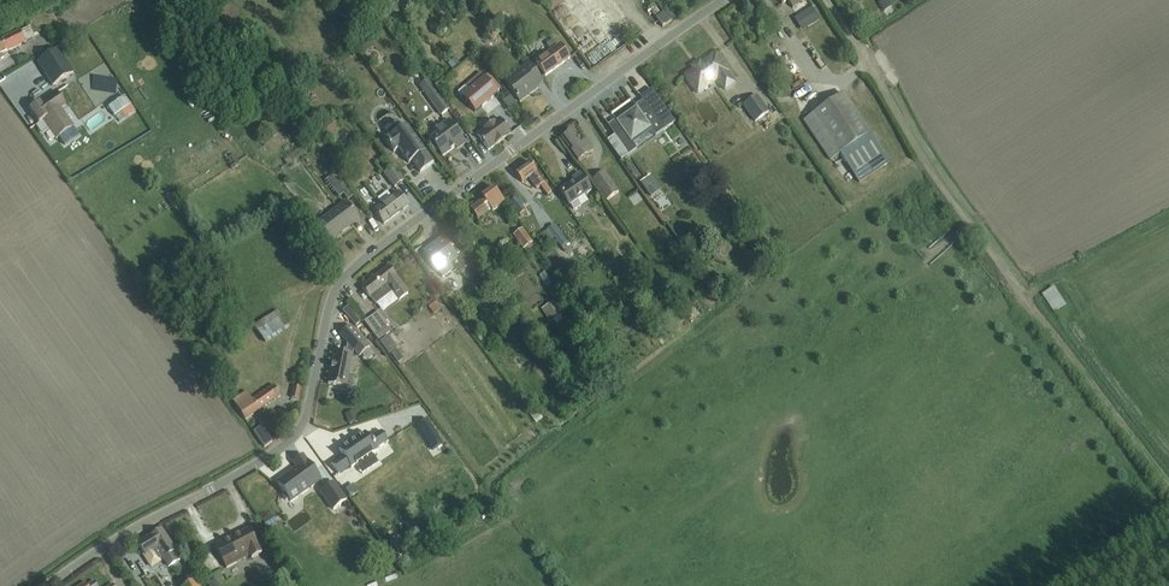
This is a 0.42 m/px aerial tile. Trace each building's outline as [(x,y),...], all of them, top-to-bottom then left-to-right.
[(653,1),(662,13),(655,18),(662,28),(679,16),(667,0),(655,0),(653,1)] [(805,0),(779,0),(782,5),(787,1),(792,9),(805,0)] [(880,2),(884,10),(892,6),(888,0),(884,0),(880,2)] [(818,21),(810,8),(798,16),(806,28),(818,21)] [(356,10),(351,14),(355,21),(361,17),(356,10)] [(4,58),(3,55),(35,38),(30,27),(0,41),(0,61),(4,58)] [(545,76),(570,59),(560,45),(557,48),(552,41),(547,45),(551,52),(536,63),(545,76)] [(58,49),(38,61),(53,85),(72,73),(58,49)] [(728,72),(716,54),(700,65),(701,66),(695,70),(694,69),(685,76),(697,94),(717,80),(724,90),(735,83),(727,73),(728,72)] [(455,59),(447,65),(451,70),(459,64),(455,59)] [(537,85),(543,81),(529,63),(505,82),(520,102),(538,87),(537,85)] [(315,68),(310,72),(314,76),(319,72),(315,68)] [(481,73),(458,93),(475,113),(498,93),(496,92),(501,88),(489,74),(485,78),(481,73)] [(94,89),(119,91),(119,77),(95,75),(94,89)] [(448,112),(436,96),(427,83),(419,89),(429,102),(440,118),(448,112)] [(614,136),(607,141),(621,161),(628,156),(629,156),(637,150),(632,143),(650,129),(656,137),(664,131),(675,123),(661,103),(652,90),(646,94),(641,98),(640,98),(644,103),(616,123),(619,126),(611,132),(614,136)] [(40,102),(29,110),(39,124),(43,121),(56,139),(59,137),(65,145),(79,135),(74,127),(62,109),(66,106),(57,93),(41,103),(40,102)] [(889,163),(843,94),(803,121),(830,161),(840,155),(859,183),(889,163)] [(125,96),(108,108),(114,117),(125,110),(129,116),(135,112),(131,106),(125,96)] [(756,96),(743,105),(754,121),(768,112),(756,96)] [(510,98),(502,104),(509,113),(517,107),(510,98)] [(454,106),(449,110),(458,122),(464,117),(460,111),(458,112),(454,106)] [(488,151),(511,134),(499,118),(495,122),(494,121),(483,129),(483,130),(476,135),(488,151)] [(332,121),(322,128),(327,136),(338,128),(332,121)] [(420,173),(433,164),(425,151),(424,152),(406,126),(402,129),(397,121),(384,130),(390,137),(385,141),(393,153),(398,149),(409,164),(412,162),(420,173)] [(463,145),(448,124),(427,139),(441,159),(454,149),(456,151),(463,145)] [(593,152),(586,142),(581,146),(572,133),(562,140),(571,152),(570,153),(578,163),(593,152)] [(230,167),(238,163),(233,155),(225,160),(230,167)] [(547,197),(551,194),(529,164),(515,175),(522,184),(529,179),(537,190),(541,188),(547,197)] [(402,182),(391,168),(382,176),(393,190),(402,182)] [(581,205),(578,201),(592,191),(580,173),(571,179),(573,181),(559,191),(573,211),(581,205)] [(607,201),(618,193),(605,173),(593,181),(607,201)] [(649,178),(641,183),(644,188),(652,183),(649,178)] [(344,185),(334,193),(338,198),(343,195),(348,201),(353,197),(344,185)] [(494,190),(481,199),(483,202),(470,212),(478,222),(491,212),(492,214),(505,205),(494,190)] [(382,205),(374,212),(384,225),(408,206),(398,193),(392,198),(388,193),(378,200),(382,205)] [(521,217),(526,213),(517,200),(511,204),(521,217)] [(328,244),(359,220),(346,202),(314,226),(328,244)] [(554,226),(548,231),(545,233),(550,240),(554,238),(566,254),(572,249),(554,226)] [(521,231),(514,237),(526,254),(534,248),(521,231)] [(445,240),(423,255),(437,275),(439,273),(443,278),(454,270),(452,266),(458,261),(465,271),(471,266),(464,255),(457,259),(445,240)] [(560,258),(554,263),(558,267),(564,262),(560,258)] [(646,261),(635,268),(642,279),(653,272),(646,261)] [(390,269),(363,288),(370,298),(377,307),(394,294),(400,302),(409,295),(390,269)] [(480,278),(475,282),(483,293),(488,289),(480,278)] [(1058,286),(1046,293),(1058,313),(1070,306),(1058,286)] [(557,301),(541,311),(550,324),(565,314),(557,301)] [(428,307),(434,315),(442,310),(436,302),(428,307)] [(265,344),(289,328),(278,311),(254,326),(265,344)] [(378,313),(364,322),(374,336),(378,333),(386,327),(388,327),(378,313)] [(334,351),(328,384),(345,387),(352,351),(358,357),(368,348),(350,326),(340,335),(347,344),(345,353),(334,351)] [(386,327),(378,333),(374,336),(373,336),(377,342),(390,333),(386,327)] [(245,421),(281,396),(274,386),(252,400),(247,392),(232,402),(245,421)] [(299,400),(301,388),(293,386),(290,399),(293,399),(292,401),(298,402),(298,400),(299,400)] [(532,406),(526,410),(536,425),(542,420),(532,406)] [(349,423),(359,419),(355,411),(345,415),(349,423)] [(422,423),(417,426),(425,438),(432,451),(438,447),(442,444),(439,438),(427,420),(422,423)] [(264,448),(273,442),(262,426),(253,432),(264,448)] [(343,457),(331,465),(338,475),(350,467),(351,468),(377,451),(376,450),(388,442),(381,432),(369,440),(365,433),(339,450),(343,457)] [(297,468),(277,483),(284,494),(282,496),(286,501),(289,500),(291,502),(321,480),(307,461),(307,462),(302,456),(293,462),(297,468)] [(320,492),(333,511),(347,501),(334,483),(320,492)] [(271,515),(262,521),(267,530),(277,523),(271,515)] [(138,545),(145,556),(146,555),(148,558),(146,559),(151,567),(160,562),(159,561),(162,559),(162,560),(163,560),(169,568),(180,560),(161,530),(138,545)] [(215,547),(226,569),(237,564),(234,559),(248,552),(252,559),(262,554),(249,530),(238,535),(239,536),(216,548),(216,547),(215,547)] [(391,542),(399,552),(405,547),(397,537),(391,542)] [(406,552),(398,559),(405,567),(413,560),(406,552)]
